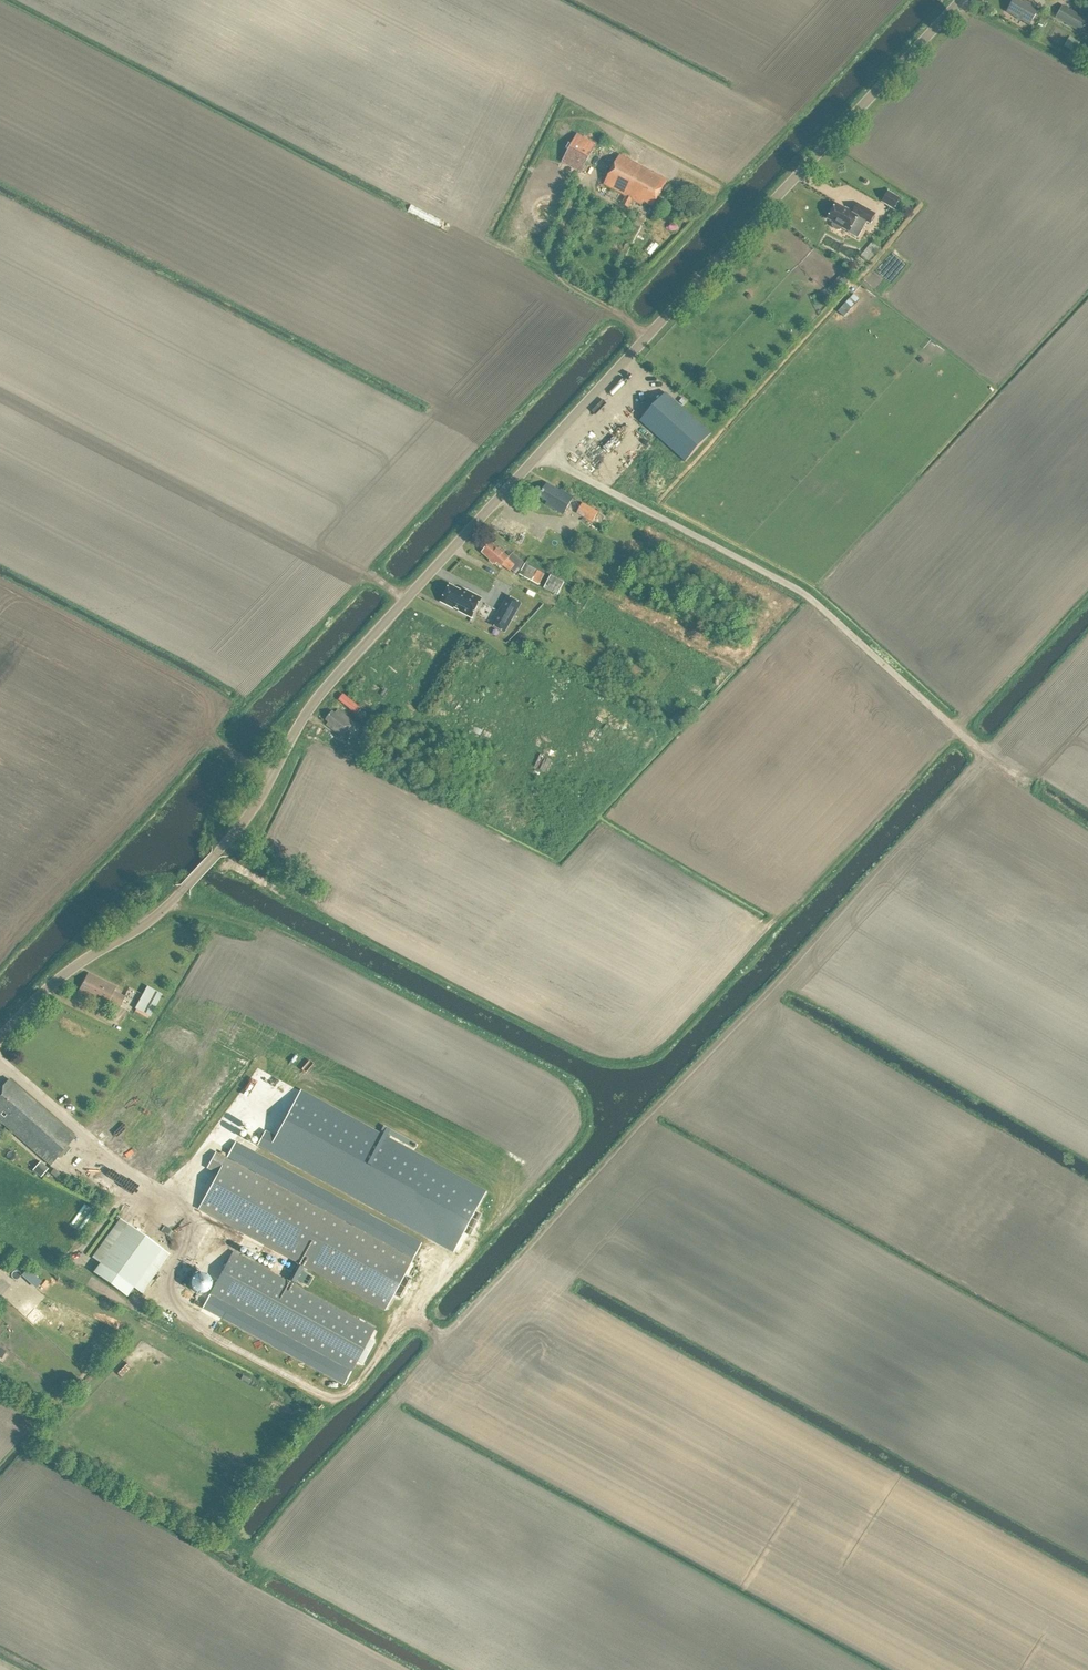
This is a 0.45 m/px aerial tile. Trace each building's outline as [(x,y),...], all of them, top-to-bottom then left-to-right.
[(982,0),(967,0),(961,6),(970,14),(982,0)] [(1038,10),(1027,4),(1026,6),(1016,0),(1014,0),(1007,12),(1030,25),(1038,10)] [(1087,24),(1087,21),(1063,6),(1056,18),(1083,33),(1087,24)] [(1067,47),(1079,50),(1083,39),(1071,36),(1067,47)] [(582,169),(594,148),(576,138),(565,160),(582,169)] [(653,208),(667,181),(620,155),(604,185),(626,197),(622,205),(628,208),(632,201),(642,206),(643,202),(653,208)] [(900,199),(888,192),(881,203),(893,210),(900,199)] [(840,231),(841,230),(842,229),(849,233),(853,225),(862,231),(867,223),(870,224),(875,214),(858,204),(852,213),(836,204),(828,219),(833,223),(832,224),(833,227),(834,228),(838,231),(840,231)] [(872,260),(882,247),(876,241),(865,254),(872,260)] [(835,297),(847,283),(840,276),(827,290),(835,297)] [(686,462),(711,434),(666,393),(640,421),(686,462)] [(563,515),(574,498),(561,490),(560,492),(547,484),(539,497),(548,502),(546,505),(563,515)] [(601,521),(604,516),(583,504),(577,514),(592,523),(596,518),(601,521)] [(520,570),(523,563),(513,554),(509,559),(491,543),(482,553),(496,565),(497,564),(502,567),(503,566),(510,572),(511,570),(515,573),(518,569),(520,570)] [(623,563),(627,556),(620,553),(616,559),(623,563)] [(532,582),(537,571),(525,564),(519,575),(532,582)] [(544,575),(537,571),(532,582),(539,585),(544,575)] [(564,585),(551,578),(544,590),(558,598),(564,585)] [(481,599),(462,589),(461,592),(449,585),(441,602),(454,609),(454,608),(459,611),(459,612),(471,618),(481,599)] [(492,625),(505,633),(521,605),(508,597),(492,625)] [(385,698),(389,691),(385,688),(381,695),(385,698)] [(361,709),(343,695),(338,701),(356,715),(361,709)] [(343,738),(354,723),(338,710),(336,714),(333,712),(326,720),(329,723),(327,726),(343,738)] [(398,742),(404,732),(397,728),(391,737),(398,742)] [(362,754),(365,748),(359,744),(355,749),(362,754)] [(531,752),(540,757),(534,766),(544,773),(552,761),(533,748),(531,752)] [(88,979),(86,978),(81,988),(83,989),(81,994),(100,1003),(101,1003),(107,1006),(109,1001),(120,1006),(124,998),(112,993),(113,991),(108,988),(109,985),(90,975),(88,979)] [(162,996),(146,987),(134,1008),(150,1017),(162,996)] [(50,1166),(75,1138),(9,1080),(0,1091),(0,1122),(50,1166)] [(411,1260),(215,1154),(207,1168),(218,1174),(199,1209),(385,1309),(411,1260)] [(40,1178),(48,1169),(40,1162),(32,1171),(40,1178)] [(56,1179),(60,1174),(54,1169),(50,1174),(56,1179)] [(90,1257),(99,1264),(92,1274),(125,1297),(132,1288),(140,1294),(169,1254),(119,1218),(90,1257)] [(375,1329),(233,1253),(210,1295),(352,1372),(375,1329)] [(289,1276),(308,1286),(312,1278),(294,1268),(289,1276)] [(220,1312),(209,1322),(213,1326),(223,1316),(220,1312)] [(123,1360),(117,1371),(128,1376),(133,1365),(123,1360)]
